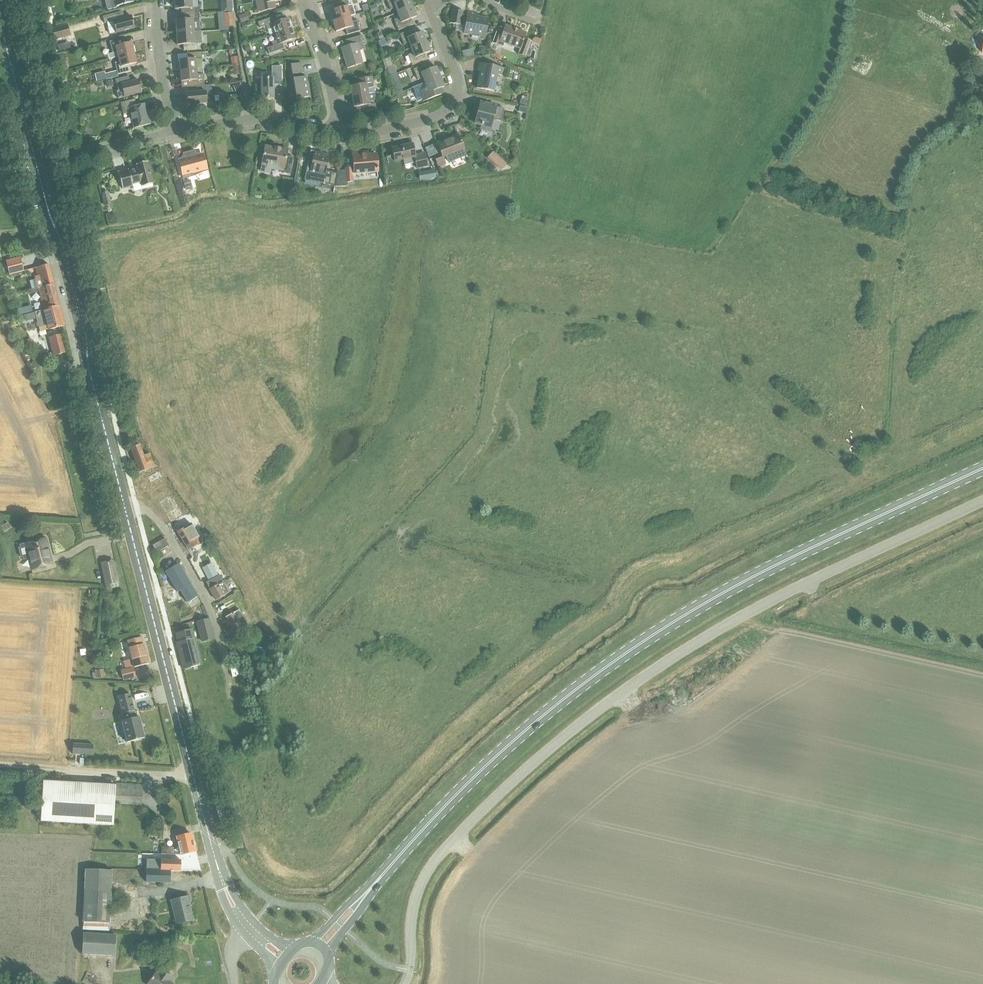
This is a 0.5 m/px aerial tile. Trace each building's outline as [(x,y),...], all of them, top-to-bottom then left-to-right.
[(107,10),(117,7),(117,6),(133,2),(133,0),(104,0),(107,10)] [(175,9),(181,9),(181,15),(198,14),(199,13),(199,7),(197,7),(197,0),(174,0),(175,9)] [(255,1),(257,12),(275,8),(274,1),(281,0),(259,0),(255,1)] [(329,11),(332,21),(349,16),(355,15),(352,4),(349,5),(347,0),(346,0),(333,4),(335,9),(329,11)] [(412,7),(409,0),(386,0),(390,10),(395,8),(397,13),(412,7)] [(231,4),(220,4),(221,12),(231,11),(231,4)] [(376,6),(369,9),(372,15),(378,12),(376,6)] [(412,7),(397,13),(399,18),(394,20),(398,31),(413,24),(411,19),(416,17),(412,7)] [(485,40),(488,19),(477,17),(478,14),(467,12),(466,16),(462,15),(463,11),(452,9),(450,23),(464,26),(463,33),(471,35),(471,37),(485,40)] [(247,12),(239,15),(241,22),(250,20),(247,12)] [(225,27),(233,27),(232,13),(223,14),(225,27)] [(134,28),(130,16),(116,20),(114,14),(102,17),(104,23),(107,22),(108,26),(107,28),(108,33),(110,34),(134,28)] [(176,21),(177,33),(199,31),(198,14),(181,15),(181,21),(176,21)] [(351,22),(349,16),(332,21),(335,32),(345,29),(346,35),(360,31),(357,20),(351,22)] [(274,35),(291,29),(288,18),(274,23),(273,17),(257,22),(259,28),(266,26),(267,30),(272,28),(274,35)] [(51,29),(54,40),(70,36),(67,25),(51,29)] [(531,41),(523,38),(525,33),(505,26),(504,29),(497,27),(491,43),(498,45),(499,45),(502,46),(504,43),(519,49),(517,54),(525,57),(531,41)] [(411,48),(426,42),(422,32),(417,34),(415,28),(399,34),(403,45),(409,43),(411,48)] [(291,29),(274,35),(276,41),(272,42),(273,46),(266,48),(268,54),(284,49),(282,43),(295,39),(291,29)] [(177,33),(177,45),(183,45),(183,50),(197,50),(197,44),(201,44),(200,31),(199,31),(177,33)] [(362,35),(345,40),(346,46),(341,48),(347,68),(362,64),(359,51),(363,49),(361,42),(364,42),(362,35)] [(109,42),(112,53),(107,54),(109,59),(118,57),(133,53),(131,42),(124,44),(123,38),(109,42)] [(426,42),(411,48),(412,53),(407,55),(411,66),(427,59),(425,54),(430,52),(426,42)] [(500,61),(502,57),(490,50),(488,54),(500,61)] [(180,71),(202,69),(202,63),(201,52),(187,53),(187,59),(179,60),(180,71)] [(133,53),(118,57),(119,62),(114,63),(117,75),(131,71),(129,65),(136,63),(133,53)] [(961,58),(959,66),(968,68),(970,60),(961,58)] [(290,65),(292,74),(290,74),(291,80),(293,80),(296,99),(309,97),(306,77),(298,78),(297,74),(303,73),(301,63),(290,65)] [(429,63),(413,69),(417,80),(422,78),(424,83),(440,77),(436,67),(431,69),(429,63)] [(502,76),(504,68),(478,63),(477,71),(479,71),(476,88),(493,92),(497,75),(502,76)] [(260,85),(254,86),(254,92),(260,91),(260,93),(260,98),(273,98),(273,85),(281,85),(281,66),(271,66),(271,78),(260,78),(260,85)] [(203,75),(202,69),(180,71),(181,88),(196,86),(204,86),(203,75)] [(103,72),(93,74),(95,82),(105,80),(103,72)] [(128,76),(115,79),(118,91),(116,92),(118,99),(124,97),(141,93),(138,80),(130,82),(128,76)] [(352,97),(374,93),(371,77),(356,79),(357,85),(350,86),(352,97)] [(421,89),(424,98),(425,101),(441,94),(439,89),(443,87),(440,77),(424,83),(426,87),(421,89)] [(240,82),(233,85),(236,92),(243,89),(240,82)] [(399,83),(391,86),(393,95),(402,91),(399,83)] [(196,92),(187,93),(188,105),(214,103),(213,95),(211,95),(210,85),(204,86),(196,86),(196,92)] [(375,110),(374,100),(376,99),(375,93),(374,93),(352,97),(353,108),(361,106),(362,112),(375,110)] [(522,95),(520,103),(527,105),(528,97),(522,95)] [(150,124),(145,104),(136,106),(134,99),(120,103),(123,114),(129,113),(133,128),(150,124)] [(503,109),(495,107),(480,103),(475,123),(481,125),(480,129),(489,131),(492,119),(500,121),(503,109)] [(440,153),(434,156),(438,167),(445,164),(442,157),(446,156),(448,162),(466,155),(463,149),(457,134),(436,143),(440,153)] [(391,148),(394,161),(414,157),(416,168),(427,166),(424,153),(415,155),(412,144),(391,148)] [(261,164),(260,173),(270,174),(270,170),(283,172),(283,173),(290,174),(293,157),(286,156),(287,150),(264,146),(261,164)] [(207,170),(203,154),(196,156),(194,150),(182,154),(184,159),(178,161),(183,178),(196,175),(196,173),(207,170)] [(310,151),(304,180),(334,186),(337,173),(326,171),(328,157),(329,155),(320,153),(310,151)] [(492,151),(487,157),(501,169),(506,163),(492,151)] [(377,171),(376,154),(360,156),(360,153),(352,153),(353,167),(345,168),(345,170),(338,171),(335,184),(335,187),(347,186),(347,183),(352,182),(352,173),(377,171)] [(152,184),(147,162),(136,165),(137,169),(129,172),(128,170),(118,173),(122,189),(132,186),(132,184),(141,182),(142,187),(152,184)] [(107,192),(102,194),(105,205),(110,204),(107,192)] [(9,275),(24,271),(20,257),(5,261),(9,275)] [(33,280),(29,281),(31,289),(54,284),(48,264),(35,268),(33,268),(35,277),(32,278),(33,280)] [(31,289),(30,290),(31,294),(39,291),(44,308),(59,305),(54,284),(31,289)] [(65,325),(59,305),(44,308),(44,309),(35,312),(36,319),(39,328),(48,326),(49,330),(55,328),(65,325)] [(34,312),(24,315),(25,321),(35,318),(34,312)] [(62,334),(49,338),(54,355),(66,352),(62,334)] [(131,448),(130,448),(139,472),(154,466),(149,454),(143,456),(144,456),(139,445),(131,448)] [(159,486),(154,489),(163,504),(168,501),(159,486)] [(176,524),(185,518),(174,499),(164,505),(176,524)] [(191,543),(194,547),(201,542),(191,523),(177,532),(185,546),(191,543)] [(20,547),(18,548),(20,556),(23,556),(23,558),(28,557),(32,570),(52,565),(45,538),(25,544),(20,545),(20,547)] [(160,559),(164,557),(160,550),(169,545),(164,538),(152,546),(160,559)] [(211,563),(202,568),(208,580),(217,575),(211,563)] [(198,596),(193,588),(178,564),(165,571),(177,592),(180,590),(187,602),(198,596)] [(114,566),(103,569),(106,586),(118,584),(114,566)] [(220,575),(205,582),(208,587),(223,580),(220,575)] [(217,584),(209,589),(216,600),(224,595),(229,592),(222,582),(217,585),(217,584)] [(231,614),(225,617),(231,628),(234,627),(236,631),(245,626),(241,621),(244,619),(239,610),(231,614)] [(209,619),(197,622),(202,641),(214,638),(209,619)] [(192,629),(176,633),(178,643),(177,643),(183,669),(201,664),(192,629)] [(133,668),(148,664),(141,637),(127,641),(131,659),(123,661),(126,669),(121,671),(123,680),(135,676),(133,668)] [(96,673),(92,673),(93,678),(97,678),(107,676),(106,672),(104,673),(103,669),(96,671),(96,673)] [(138,671),(139,678),(151,676),(150,669),(138,671)] [(130,694),(118,697),(123,716),(124,716),(126,722),(122,724),(127,742),(144,738),(139,719),(135,720),(133,714),(135,713),(130,694)] [(73,743),(72,754),(92,755),(93,744),(73,743)] [(44,782),(41,822),(73,823),(76,783),(44,782)] [(140,806),(142,784),(116,782),(115,804),(140,806)] [(177,836),(180,850),(181,852),(173,852),(173,848),(161,848),(161,854),(181,855),(195,851),(191,833),(177,836)] [(146,859),(146,870),(170,871),(180,871),(181,860),(160,859),(146,859)] [(111,870),(85,869),(83,929),(109,930),(111,870)] [(146,870),(146,882),(170,883),(170,871),(146,870)] [(187,896),(171,900),(177,922),(193,919),(187,896)] [(114,956),(115,935),(83,933),(82,954),(114,956)] [(173,983),(169,980),(170,978),(159,969),(157,973),(155,972),(146,983),(172,983),(173,983)]
